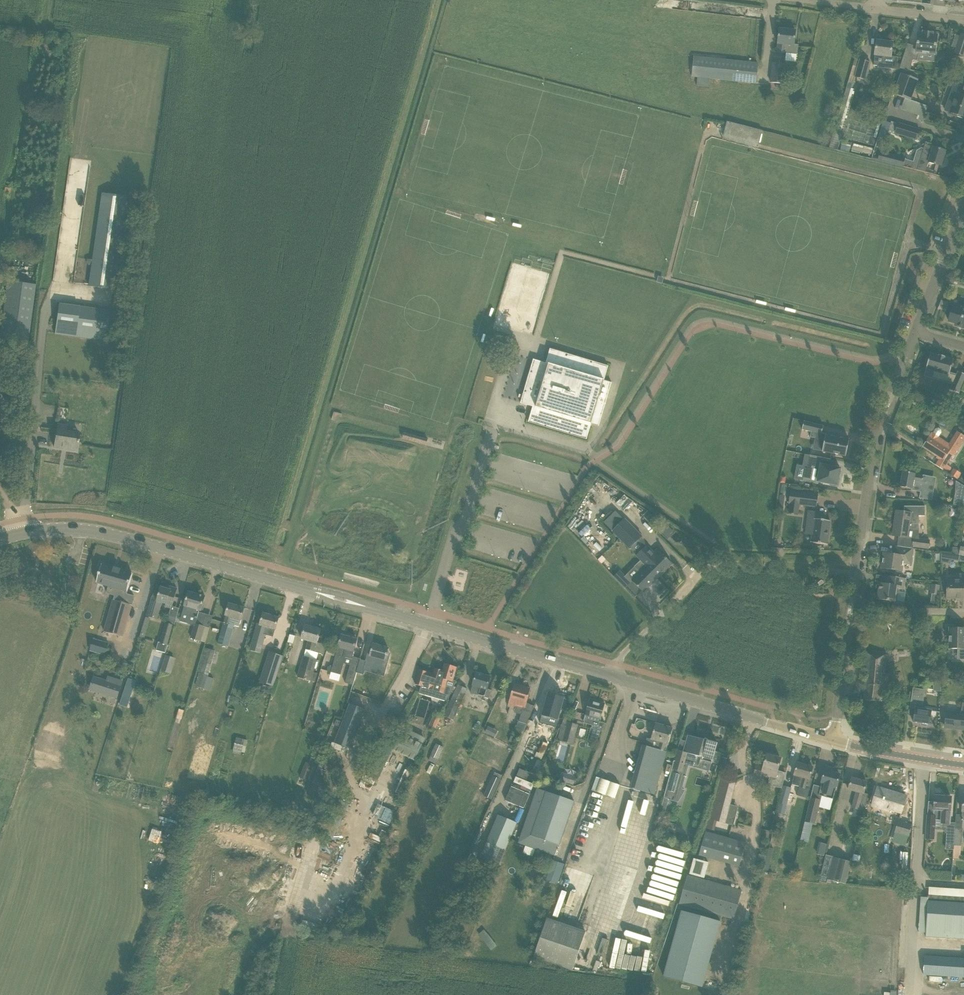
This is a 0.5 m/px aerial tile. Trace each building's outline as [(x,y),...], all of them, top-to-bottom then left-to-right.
[(777,52),(798,54),(799,45),(794,44),(796,31),(779,29),(777,52)] [(900,68),(914,72),(914,71),(910,70),(912,59),(916,60),(918,54),(926,55),(927,53),(935,54),(937,35),(932,35),(932,33),(923,32),(923,36),(918,36),(917,47),(908,45),(908,44),(907,44),(900,68)] [(963,56),(963,54),(963,35),(961,34),(955,53),(963,56)] [(875,55),(873,65),(878,66),(882,67),(882,68),(894,69),(896,57),(891,56),(891,53),(893,43),(876,41),(875,51),(875,55)] [(695,58),(693,77),(697,77),(710,79),(755,83),(757,63),(753,62),(747,62),(695,56),(695,58)] [(855,77),(865,80),(870,63),(860,60),(855,77)] [(771,82),(783,84),(785,64),(773,63),(771,82)] [(893,94),(911,100),(918,80),(901,73),(893,94)] [(945,111),(957,115),(958,117),(962,118),(963,117),(963,118),(963,86),(955,82),(945,111)] [(762,130),(727,121),(722,139),(757,148),(762,130)] [(895,134),(916,140),(919,130),(898,124),(895,134)] [(913,162),(911,168),(920,171),(926,172),(928,162),(931,163),(941,166),(941,164),(944,164),(945,160),(943,159),(945,151),(941,149),(942,147),(934,145),(926,142),(924,149),(921,148),(917,150),(913,162)] [(852,150),(872,155),(873,149),(853,144),(852,150)] [(880,152),(878,160),(887,162),(903,166),(905,159),(905,158),(889,154),(880,152)] [(89,288),(114,291),(125,198),(100,195),(89,288)] [(0,333),(0,341),(28,345),(28,339),(36,285),(10,281),(6,281),(0,333)] [(54,334),(110,341),(114,312),(58,305),(54,334)] [(947,317),(949,318),(948,321),(955,323),(955,325),(963,328),(963,308),(953,305),(951,311),(949,310),(947,317)] [(528,422),(586,439),(591,424),(599,426),(612,382),(604,380),(608,366),(550,348),(546,363),(533,359),(520,403),(533,407),(528,422)] [(953,360),(945,357),(939,355),(939,356),(930,353),(929,359),(927,358),(926,363),(927,364),(926,369),(934,371),(932,378),(952,384),(950,390),(959,394),(963,382),(963,374),(958,371),(956,375),(949,373),(953,360)] [(803,421),(802,430),(811,432),(810,437),(824,440),(822,452),(846,457),(849,439),(826,434),(822,433),(823,426),(803,421)] [(54,447),(76,451),(78,441),(79,434),(66,433),(67,426),(57,424),(54,447)] [(948,473),(951,468),(946,464),(949,460),(951,461),(963,440),(963,436),(957,431),(949,444),(939,437),(942,432),(941,430),(938,428),(936,429),(933,433),(931,433),(922,447),(940,458),(936,465),(948,473)] [(404,432),(402,438),(426,445),(428,439),(404,432)] [(807,467),(805,466),(805,467),(802,480),(817,483),(818,484),(818,482),(830,484),(829,485),(838,487),(840,478),(838,478),(840,469),(829,466),(831,459),(809,455),(809,456),(808,462),(808,463),(807,467)] [(949,474),(958,480),(961,475),(960,474),(961,473),(953,468),(949,474)] [(919,498),(932,501),(935,485),(928,484),(930,477),(915,474),(903,471),(900,487),(912,489),(921,491),(919,498)] [(953,505),(963,507),(963,486),(956,481),(955,493),(953,505)] [(789,503),(816,507),(818,494),(790,491),(789,503)] [(616,503),(624,511),(633,502),(624,495),(616,503)] [(896,511),(893,536),(908,538),(909,529),(918,529),(918,516),(924,516),(925,507),(904,506),(904,507),(905,507),(904,512),(896,511)] [(644,515),(654,526),(658,521),(648,511),(644,515)] [(811,542),(827,544),(830,521),(825,520),(826,514),(809,512),(806,533),(812,534),(811,542)] [(625,518),(612,531),(619,538),(629,549),(637,542),(642,536),(625,518)] [(666,524),(660,531),(667,538),(673,531),(666,524)] [(914,539),(912,547),(928,549),(930,540),(918,538),(914,537),(914,539)] [(645,547),(636,556),(641,560),(640,561),(643,564),(658,578),(672,564),(665,557),(658,549),(654,553),(647,546),(645,547)] [(882,568),(901,571),(902,564),(910,565),(913,548),(893,546),(892,554),(884,553),(882,568)] [(952,554),(951,560),(960,562),(962,555),(959,555),(952,554)] [(632,581),(643,592),(658,578),(643,564),(640,561),(634,567),(640,573),(632,581)] [(101,565),(96,582),(109,586),(107,593),(114,595),(116,595),(115,596),(114,599),(114,600),(113,600),(104,631),(109,632),(123,636),(131,606),(133,603),(134,597),(127,595),(126,594),(127,592),(127,591),(132,574),(101,565)] [(614,576),(625,588),(631,582),(619,571),(614,576)] [(963,599),(963,595),(963,575),(960,575),(960,581),(947,580),(947,584),(947,589),(947,599),(963,599)] [(877,599),(895,602),(897,588),(899,589),(903,589),(905,579),(905,578),(887,576),(886,583),(885,584),(880,583),(877,599)] [(819,587),(820,587),(820,586),(824,582),(820,577),(816,581),(815,580),(814,581),(814,582),(814,583),(814,584),(814,585),(814,586),(815,586),(816,587),(818,587),(819,587)] [(931,584),(930,593),(939,594),(940,585),(931,584)] [(148,617),(158,619),(161,602),(166,603),(165,606),(172,608),(177,589),(170,587),(169,590),(156,586),(150,606),(148,617)] [(182,613),(198,618),(200,610),(201,611),(205,597),(188,592),(182,613)] [(217,643),(228,647),(234,625),(231,624),(233,617),(241,619),(244,608),(229,603),(217,643)] [(260,623),(255,643),(262,645),(265,635),(273,637),(276,627),(279,618),(263,613),(260,623)] [(156,650),(166,653),(174,625),(166,623),(160,643),(158,643),(156,650)] [(191,638),(200,641),(204,627),(195,624),(191,638)] [(305,649),(324,654),(326,645),(317,643),(321,630),(305,625),(301,639),(308,641),(305,649)] [(963,659),(963,629),(949,628),(949,648),(957,648),(957,659),(963,659)] [(279,647),(285,649),(288,637),(282,635),(279,647)] [(327,671),(341,675),(346,657),(352,659),(354,651),(353,651),(357,640),(341,635),(332,668),(328,667),(327,671)] [(93,639),(90,651),(105,656),(109,644),(93,639)] [(368,663),(383,667),(388,648),(373,644),(368,663)] [(195,686),(204,689),(216,651),(205,648),(198,673),(199,673),(195,686)] [(269,652),(259,682),(274,687),(283,656),(269,652)] [(864,700),(882,702),(883,688),(888,688),(889,674),(884,674),(885,654),(867,653),(864,700)] [(297,677),(314,682),(316,675),(313,674),(317,661),(303,657),(297,677)] [(419,693),(447,702),(456,681),(453,680),(456,667),(445,664),(443,671),(435,669),(434,674),(420,670),(417,680),(415,684),(421,686),(419,693)] [(470,692),(489,698),(491,690),(487,689),(490,677),(476,673),(470,692)] [(347,676),(345,683),(353,685),(353,682),(355,678),(347,676)] [(94,677),(90,690),(117,699),(121,685),(94,677)] [(128,678),(122,697),(130,700),(136,681),(128,678)] [(933,680),(932,680),(933,685),(934,691),(941,692),(941,686),(941,680),(933,680)] [(354,690),(366,694),(368,688),(356,684),(354,690)] [(444,716),(453,720),(468,688),(458,684),(444,716)] [(511,694),(507,706),(515,709),(522,711),(521,715),(519,721),(526,724),(530,715),(534,706),(526,703),(530,689),(514,684),(511,694)] [(930,715),(931,711),(922,709),(924,699),(925,690),(913,688),(910,708),(909,710),(908,713),(909,713),(908,715),(914,716),(913,722),(920,724),(921,726),(926,726),(927,725),(929,725),(930,715)] [(544,708),(540,723),(556,727),(560,712),(564,698),(548,694),(544,707),(544,708)] [(605,723),(600,722),(605,704),(589,699),(583,721),(593,724),(592,728),(591,728),(587,740),(597,743),(600,731),(602,731),(605,723)] [(80,703),(77,710),(83,712),(86,704),(80,703)] [(963,729),(963,703),(962,703),(961,713),(947,712),(946,717),(945,727),(963,729)] [(350,704),(334,743),(350,749),(365,710),(350,704)] [(179,709),(176,718),(182,720),(184,711),(179,709)] [(428,728),(435,731),(442,716),(435,713),(428,728)] [(517,726),(514,734),(521,736),(523,732),(526,724),(519,721),(518,727),(517,726)] [(563,741),(572,744),(578,725),(568,722),(563,741)] [(672,728),(655,723),(649,747),(666,752),(672,728)] [(488,726),(485,733),(495,738),(498,731),(488,726)] [(395,749),(415,759),(421,744),(402,735),(395,749)] [(661,812),(665,813),(669,800),(678,802),(685,790),(682,789),(689,766),(691,767),(697,755),(703,757),(702,759),(718,764),(721,753),(715,751),(717,743),(707,740),(706,742),(704,741),(704,740),(687,735),(683,752),(678,750),(661,812)] [(244,755),(248,740),(236,737),(232,752),(244,755)] [(428,760),(436,764),(443,748),(435,744),(428,760)] [(634,789),(654,794),(666,752),(649,747),(644,746),(635,777),(637,777),(634,789)] [(757,765),(754,775),(762,778),(763,776),(769,778),(767,784),(782,788),(785,773),(777,771),(781,759),(774,757),(774,755),(769,753),(767,755),(766,755),(763,767),(757,765)] [(739,769),(738,754),(730,755),(731,769),(739,769)] [(312,783),(321,786),(326,771),(322,770),(325,763),(320,761),(312,783)] [(300,777),(308,780),(313,765),(305,762),(300,777)] [(813,767),(797,764),(792,784),(800,786),(797,795),(807,799),(812,779),(810,779),(813,767)] [(822,796),(833,799),(834,794),(837,784),(839,775),(832,773),(833,768),(825,766),(820,783),(822,783),(820,789),(818,797),(821,798),(822,796)] [(484,796),(491,800),(501,780),(500,779),(502,776),(495,772),(484,796)] [(559,782),(573,785),(575,776),(561,772),(559,782)] [(596,778),(592,791),(597,793),(601,780),(596,778)] [(852,808),(864,810),(868,794),(863,793),(866,782),(851,778),(847,790),(857,793),(852,808)] [(710,820),(724,824),(734,785),(720,781),(710,820)] [(784,786),(778,813),(784,815),(790,787),(784,786)] [(887,809),(901,813),(906,796),(877,787),(871,805),(885,810),(887,809)] [(518,843),(555,855),(558,845),(559,845),(574,801),(537,789),(518,843)] [(927,816),(926,838),(934,839),(935,830),(936,820),(940,820),(940,823),(943,824),(949,824),(950,808),(951,797),(943,797),(942,794),(936,793),(935,796),(933,816),(927,816)] [(810,798),(805,822),(812,824),(814,824),(821,800),(810,798)] [(377,803),(371,817),(389,825),(395,811),(377,803)] [(487,842),(478,862),(480,862),(480,863),(481,866),(484,867),(483,868),(492,872),(494,868),(497,869),(505,850),(517,823),(498,815),(486,842),(487,842)] [(898,834),(908,837),(911,825),(898,821),(894,833),(898,834)] [(947,828),(946,849),(953,850),(954,829),(947,828)] [(953,858),(960,858),(961,847),(962,829),(954,829),(953,850),(953,858)] [(699,856),(739,867),(745,844),(705,832),(699,856)] [(772,836),(764,872),(773,874),(779,848),(776,848),(774,847),(776,837),(772,836)] [(824,855),(826,844),(821,842),(818,854),(824,855)] [(563,879),(589,889),(595,873),(602,853),(576,844),(563,879)] [(662,950),(684,852),(655,845),(651,864),(655,865),(650,887),(646,886),(641,909),(625,906),(616,947),(626,949),(628,942),(662,950)] [(759,854),(757,861),(765,862),(767,856),(759,854)] [(851,862),(833,857),(827,879),(846,884),(851,862)] [(689,875),(699,878),(704,879),(708,863),(694,859),(689,875)] [(548,875),(546,880),(558,884),(559,878),(564,864),(553,860),(548,875)] [(679,905),(733,920),(741,891),(741,889),(704,879),(699,878),(698,879),(687,876),(679,905)] [(590,905),(592,900),(561,888),(559,894),(590,905)] [(963,940),(963,890),(928,888),(928,897),(926,896),(926,898),(920,897),(918,933),(925,933),(925,937),(963,940)] [(720,922),(681,911),(663,977),(702,988),(720,922)] [(534,957),(574,969),(585,932),(545,921),(534,957)] [(963,978),(963,959),(924,956),(923,975),(963,978)]
